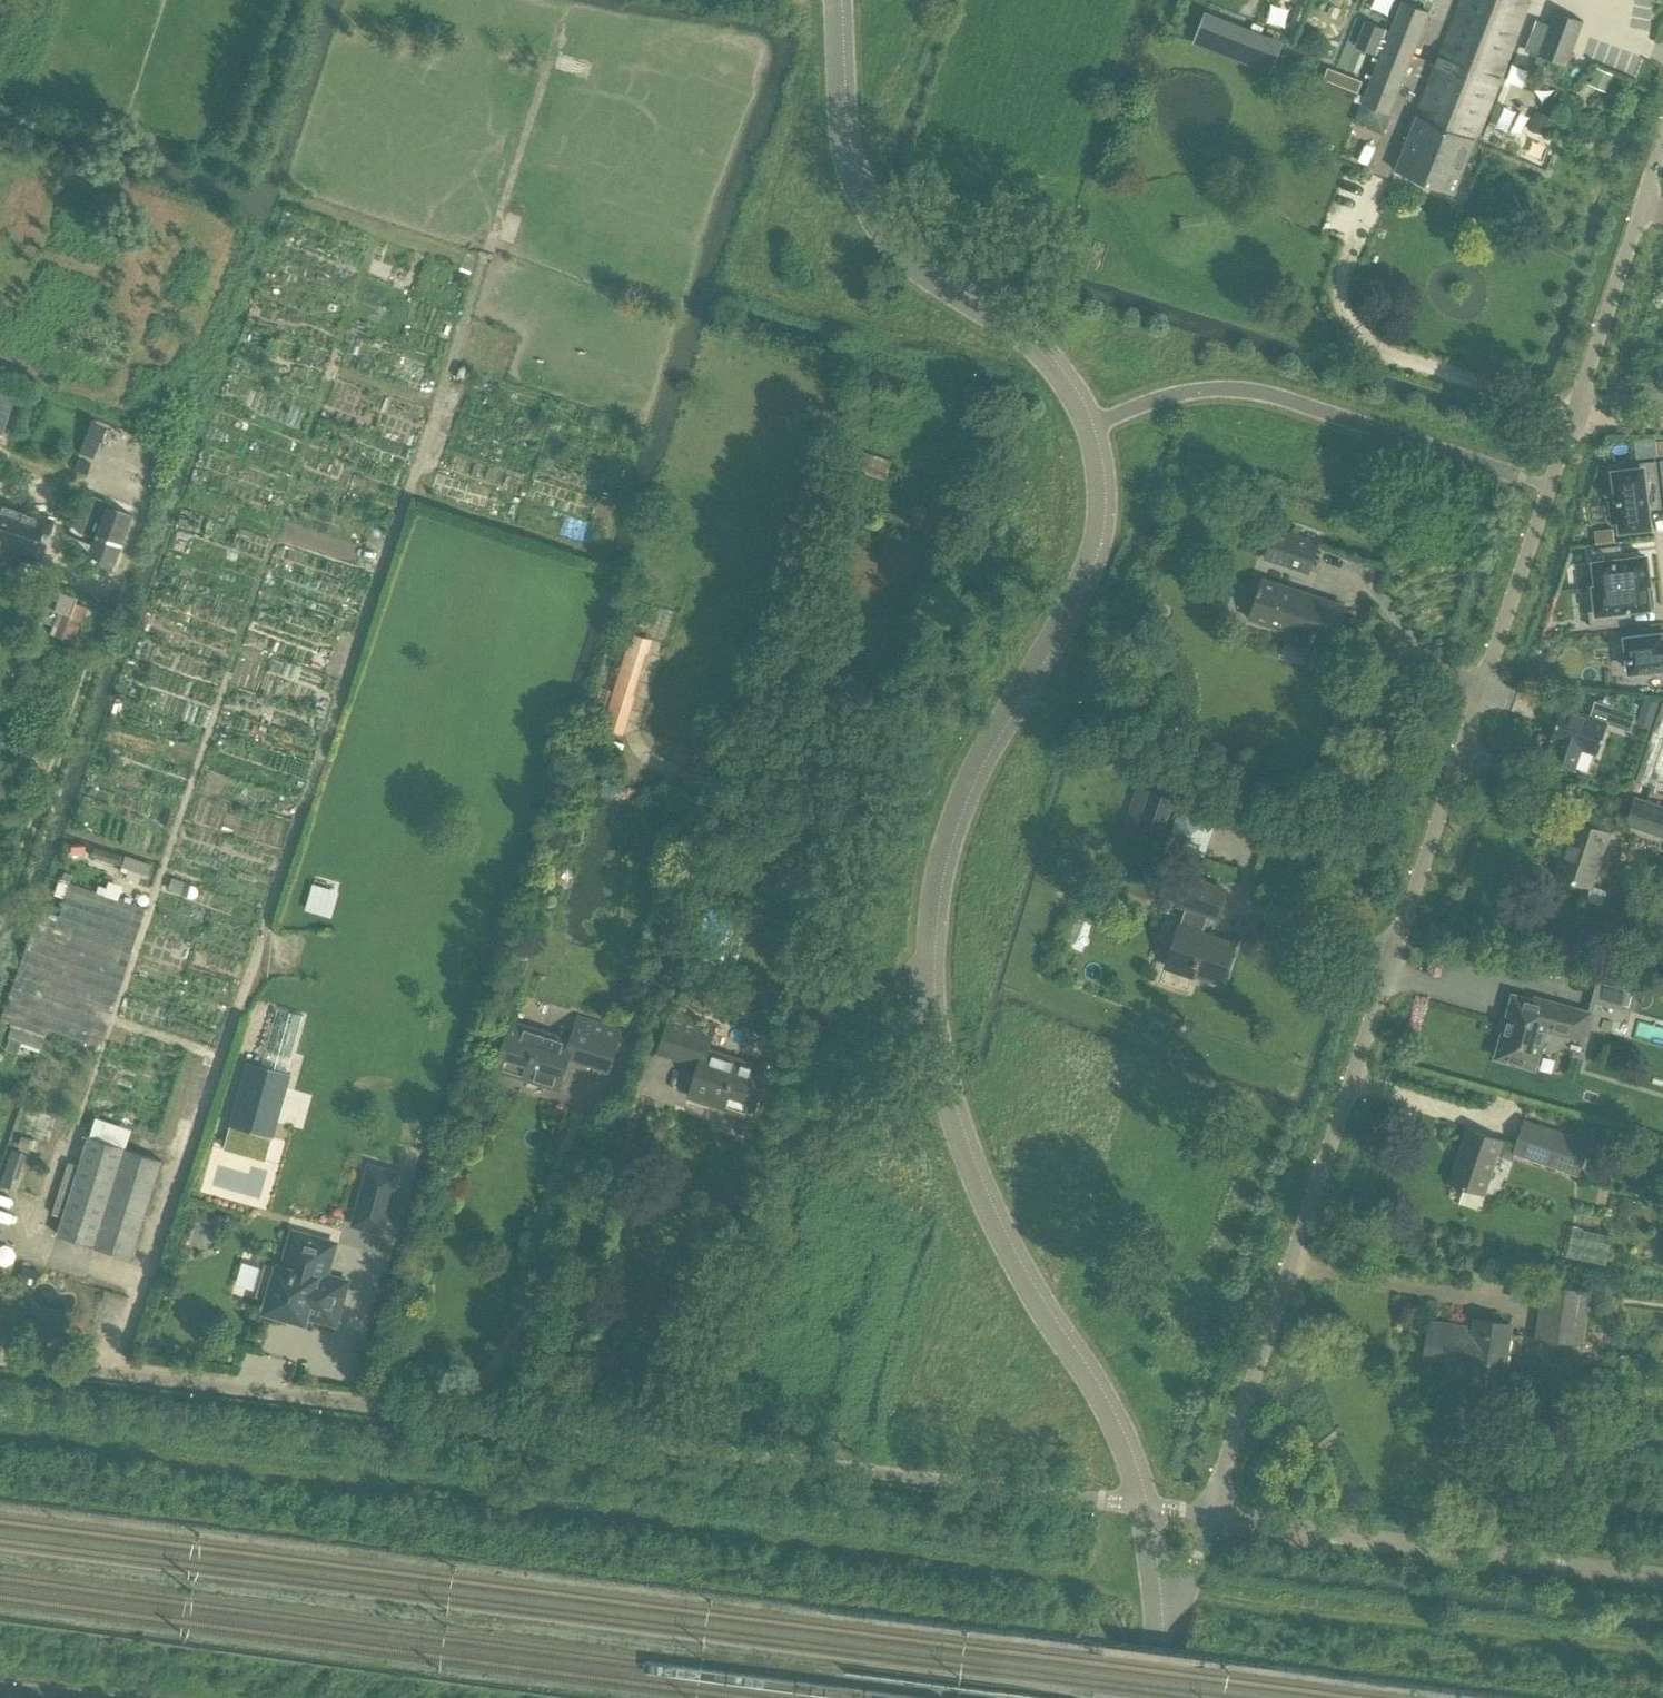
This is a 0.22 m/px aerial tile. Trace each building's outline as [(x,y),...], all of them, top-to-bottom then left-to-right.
[(1411,177),(1453,194),(1475,140),(1501,75),(1502,73),(1501,73),(1529,0),(1528,0),(1463,0),(1427,89),(1426,91),(1427,91),(1417,117),(1412,115),(1407,128),(1411,130),(1395,170),(1411,177)] [(1362,103),(1389,114),(1429,12),(1402,1),(1389,35),(1382,33),(1384,29),(1366,21),(1356,46),(1374,53),(1376,50),(1382,52),(1362,103)] [(1206,8),(1194,41),(1273,71),(1286,38),(1206,8)] [(1538,55),(1566,65),(1583,21),(1555,10),(1538,55)] [(1600,65),(1592,81),(1606,88),(1614,73),(1600,65)] [(1333,70),(1329,80),(1361,94),(1365,84),(1333,70)] [(1,436),(14,395),(0,390),(0,436),(1,436)] [(96,455),(105,420),(91,416),(81,451),(96,455)] [(843,467),(885,480),(891,461),(849,447),(843,467)] [(1641,469),(1628,470),(1615,471),(1615,472),(1613,472),(1614,478),(1617,501),(1610,502),(1612,522),(1619,521),(1620,530),(1639,528),(1645,527),(1649,527),(1647,509),(1660,507),(1656,471),(1655,462),(1640,463),(1641,469)] [(68,535),(75,538),(110,573),(113,564),(131,514),(82,497),(68,535)] [(38,557),(46,535),(48,536),(53,523),(0,506),(0,545),(38,557)] [(1266,557),(1308,571),(1317,544),(1275,530),(1266,557)] [(1587,589),(1648,582),(1645,557),(1621,560),(1619,546),(1593,549),(1595,563),(1594,563),(1596,587),(1586,588),(1587,589)] [(1258,593),(1250,617),(1289,630),(1292,620),(1314,627),(1310,637),(1333,645),(1345,607),(1263,580),(1260,588),(1258,587),(1257,592),(1258,593)] [(1648,583),(1648,582),(1587,589),(1591,628),(1617,625),(1616,611),(1653,607),(1651,589),(1646,590),(1645,583),(1648,583)] [(59,592),(53,608),(42,603),(37,615),(53,621),(49,632),(71,640),(84,605),(73,602),(75,598),(59,592)] [(632,633),(603,728),(619,733),(648,638),(632,633)] [(1647,635),(1625,638),(1626,642),(1621,643),(1623,660),(1628,659),(1628,660),(1629,671),(1645,669),(1645,674),(1662,672),(1662,667),(1662,640),(1660,640),(1660,634),(1647,636),(1647,635)] [(1557,706),(1547,738),(1551,739),(1544,761),(1570,769),(1577,748),(1592,753),(1602,722),(1626,730),(1631,713),(1590,699),(1585,715),(1557,706)] [(1662,791),(1662,702),(1635,781),(1662,791)] [(1136,832),(1159,841),(1174,798),(1150,790),(1136,832)] [(1662,836),(1662,808),(1635,798),(1626,824),(1662,836)] [(1179,806),(1166,843),(1203,856),(1216,819),(1179,806)] [(1555,874),(1591,886),(1591,887),(1591,886),(1612,825),(1604,823),(1602,830),(1573,820),(1555,874)] [(84,854),(83,842),(69,843),(70,854),(84,854)] [(121,853),(92,844),(89,854),(118,863),(121,853)] [(150,864),(123,855),(119,867),(127,869),(124,877),(136,881),(139,873),(146,875),(150,864)] [(1225,890),(1187,877),(1178,904),(1186,906),(1180,926),(1180,925),(1166,963),(1221,982),(1234,944),(1203,933),(1209,914),(1216,917),(1225,890)] [(171,878),(167,889),(179,894),(183,883),(171,878)] [(308,909),(335,914),(340,885),(313,880),(308,909)] [(96,885),(94,891),(117,898),(121,885),(107,881),(105,888),(96,885)] [(0,1019),(98,1052),(145,908),(117,898),(94,891),(69,883),(56,921),(36,915),(0,1019)] [(257,915),(248,913),(241,937),(250,939),(257,915)] [(1597,982),(1593,998),(1592,1001),(1622,1009),(1627,990),(1597,982)] [(1590,1013),(1533,997),(1532,1000),(1513,995),(1496,1057),(1534,1068),(1540,1048),(1545,1029),(1583,1039),(1590,1013)] [(294,1066),(303,1009),(275,1005),(266,1062),(294,1066)] [(690,1096),(750,1116),(765,1068),(706,1049),(714,1026),(673,1012),(660,1052),(700,1065),(690,1096)] [(497,1069),(557,1089),(567,1057),(607,1070),(620,1031),(579,1017),(571,1040),(512,1021),(497,1069)] [(10,1027),(7,1038),(6,1037),(5,1041),(8,1042),(6,1050),(18,1054),(21,1046),(39,1052),(40,1049),(38,1048),(41,1037),(10,1027)] [(229,1126),(230,1126),(272,1137),(273,1138),(291,1073),(247,1061),(229,1126)] [(1514,1154),(1577,1175),(1589,1141),(1525,1120),(1514,1154)] [(272,1137),(230,1126),(224,1149),(265,1161),(272,1137)] [(1467,1129),(1458,1156),(1449,1182),(1464,1187),(1458,1203),(1477,1210),(1483,1193),(1484,1193),(1502,1141),(1467,1129)] [(38,1141),(19,1136),(16,1146),(35,1152),(38,1141)] [(58,1234),(131,1258),(162,1161),(88,1136),(79,1165),(63,1216),(58,1234)] [(13,1189),(24,1154),(11,1150),(0,1182),(0,1185),(13,1189)] [(52,1213),(63,1216),(79,1165),(68,1162),(52,1213)] [(354,1226),(366,1229),(368,1230),(380,1233),(382,1233),(394,1189),(399,1173),(369,1165),(366,1175),(354,1220),(352,1225),(354,1226)] [(301,1178),(297,1191),(302,1193),(306,1194),(310,1180),(301,1178)] [(1604,1206),(1613,1209),(1616,1196),(1608,1193),(1604,1206)] [(1566,1256),(1605,1265),(1612,1236),(1572,1227),(1566,1256)] [(287,1316),(304,1321),(306,1316),(336,1324),(347,1281),(327,1276),(335,1243),(292,1231),(282,1268),(278,1266),(265,1263),(256,1294),(265,1296),(269,1298),(267,1305),(268,1306),(267,1310),(287,1316)] [(1371,1250),(1382,1252),(1384,1241),(1373,1239),(1371,1250)] [(22,1266),(17,1281),(34,1286),(39,1272),(22,1266)] [(1543,1284),(1535,1338),(1579,1344),(1587,1291),(1543,1284)] [(1425,1355),(1469,1362),(1467,1379),(1502,1384),(1510,1325),(1475,1320),(1474,1331),(1467,1330),(1467,1327),(1430,1322),(1425,1355)] [(351,1351),(362,1354),(367,1339),(356,1336),(351,1351)]
